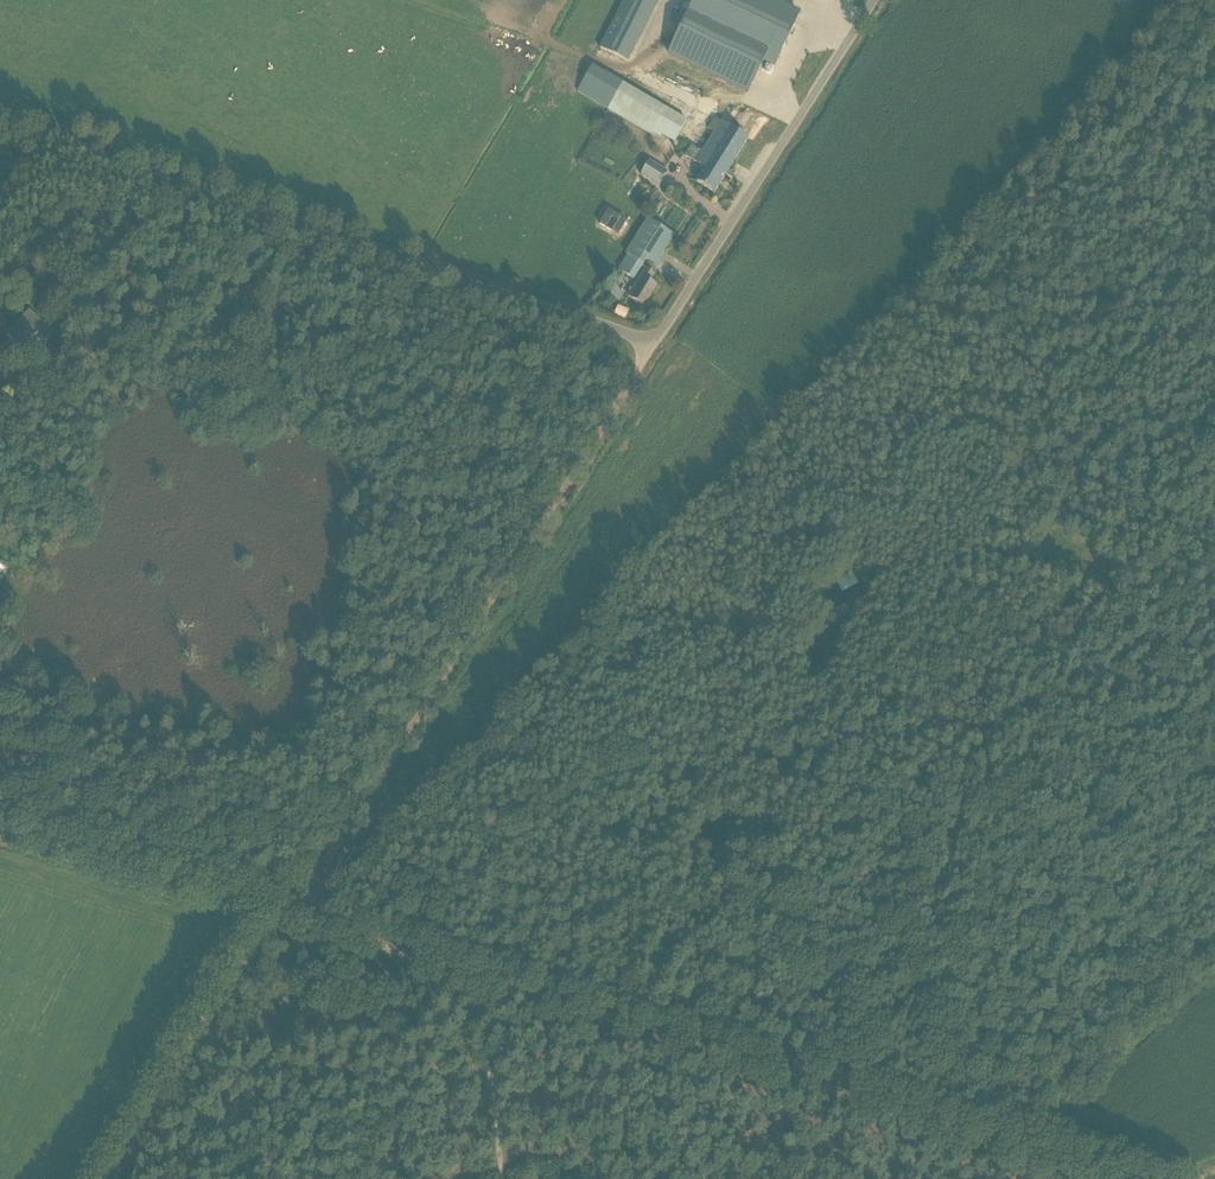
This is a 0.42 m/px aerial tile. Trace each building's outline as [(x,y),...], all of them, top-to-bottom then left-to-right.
[(659,0),(623,0),(599,48),(628,62),(659,0)] [(668,54),(748,92),(763,62),(774,67),(799,15),(767,0),(694,0),(668,54)] [(674,142),(686,122),(592,66),(577,92),(650,134),(652,131),(661,136),(661,135),(674,142)] [(743,136),(714,118),(707,129),(713,133),(701,152),(691,145),(685,156),(704,168),(696,182),(704,186),(714,193),(725,176),(729,179),(733,173),(728,170),(748,139),(743,136)] [(658,186),(667,172),(649,161),(640,175),(658,186)] [(627,222),(608,210),(599,225),(618,236),(627,222)] [(661,261),(659,259),(674,235),(664,229),(647,218),(625,254),(627,256),(625,260),(619,270),(633,279),(645,260),(657,267),(661,261)] [(644,306),(657,286),(650,282),(654,274),(645,269),(628,296),(644,306)] [(625,315),(619,311),(616,316),(622,320),(625,315)] [(52,333),(44,325),(29,312),(8,334),(24,349),(21,353),(28,359),(35,352),(33,351),(36,348),(29,341),(37,333),(45,341),(52,333)] [(841,591),(859,584),(854,571),(836,579),(841,591)]
